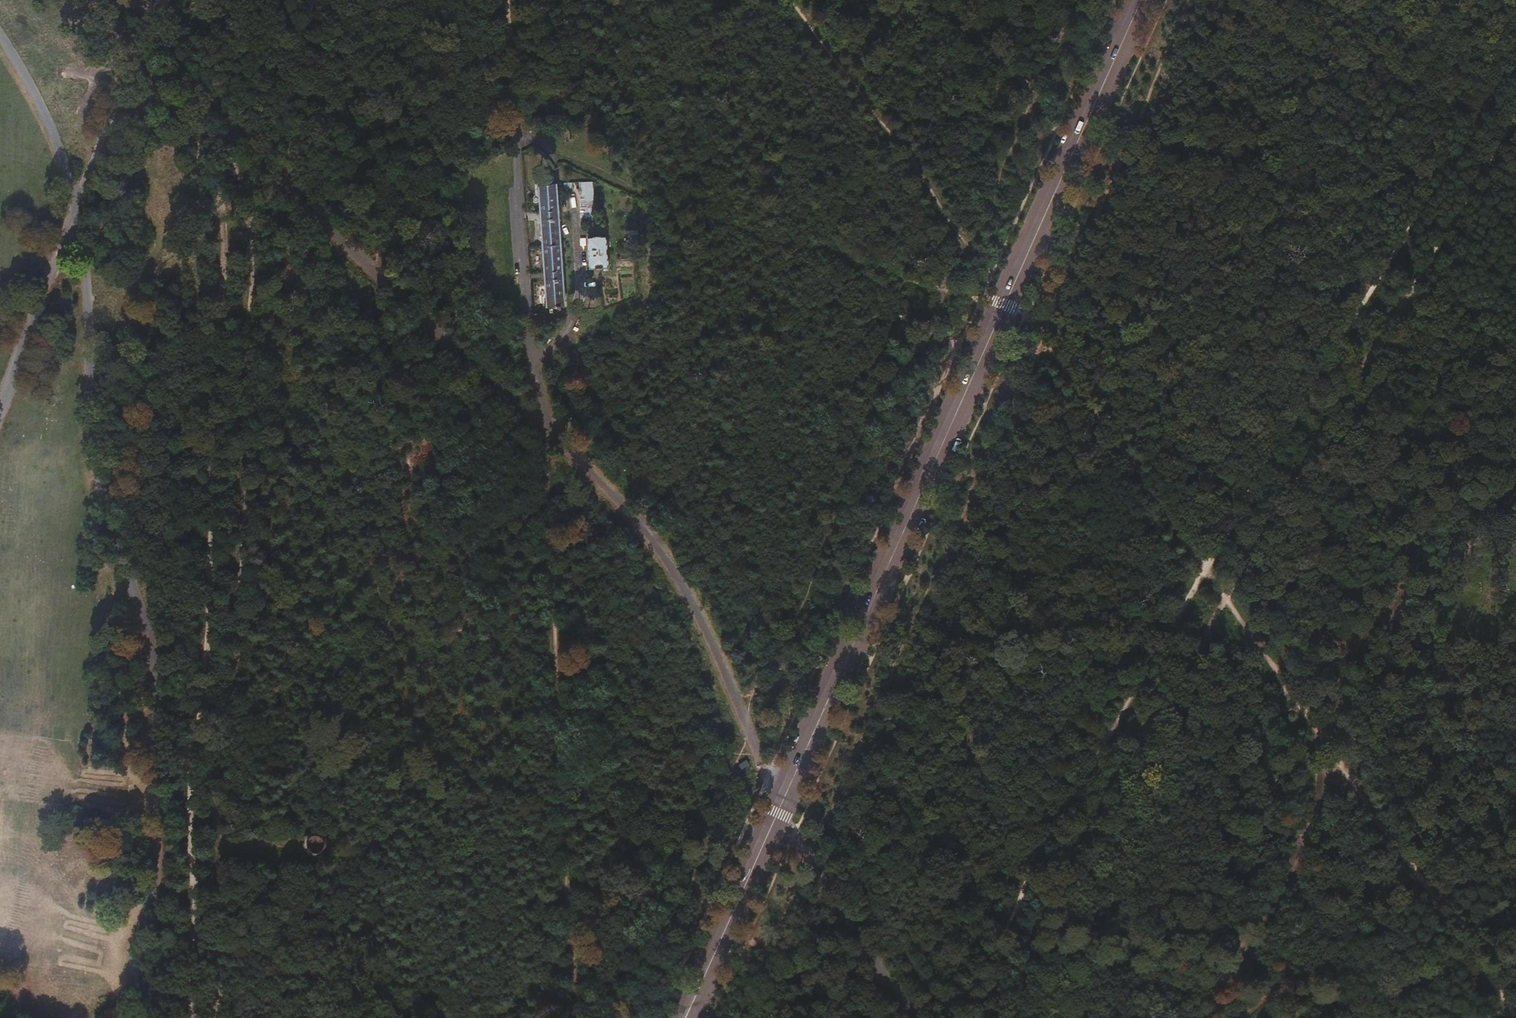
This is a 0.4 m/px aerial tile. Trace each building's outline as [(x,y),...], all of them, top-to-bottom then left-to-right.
[(579,182),(580,220),(591,219),(591,181),(579,182)] [(539,185),(548,307),(565,305),(556,183),(539,185)] [(587,238),(589,269),(608,268),(606,236),(587,238)] [(146,389),(140,382),(136,386),(142,393),(146,389)] [(327,845),(318,833),(309,841),(318,852),(327,845)]
